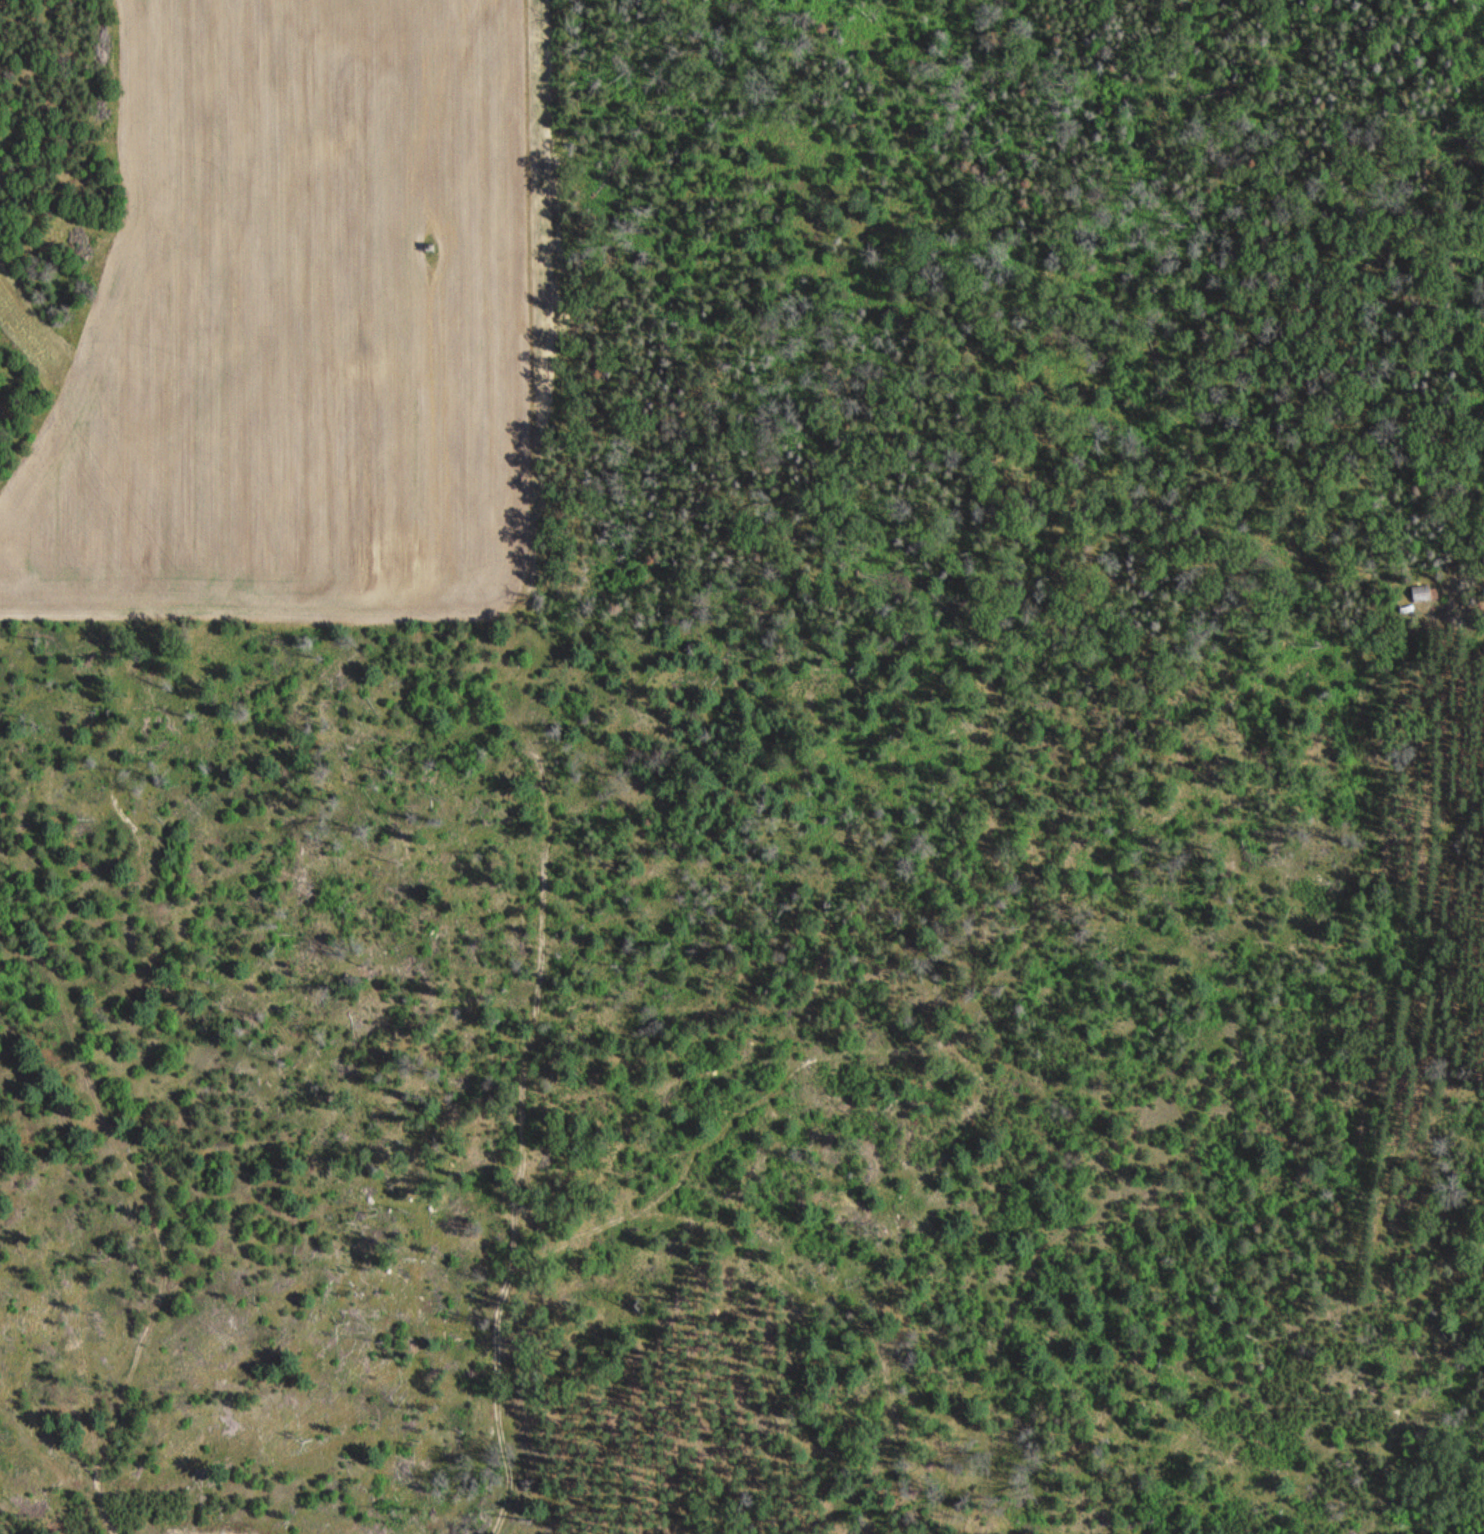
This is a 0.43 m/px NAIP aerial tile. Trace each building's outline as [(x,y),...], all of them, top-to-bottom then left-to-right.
[(1411,591),(1415,604),(1439,598),(1435,584),(1411,591)]
